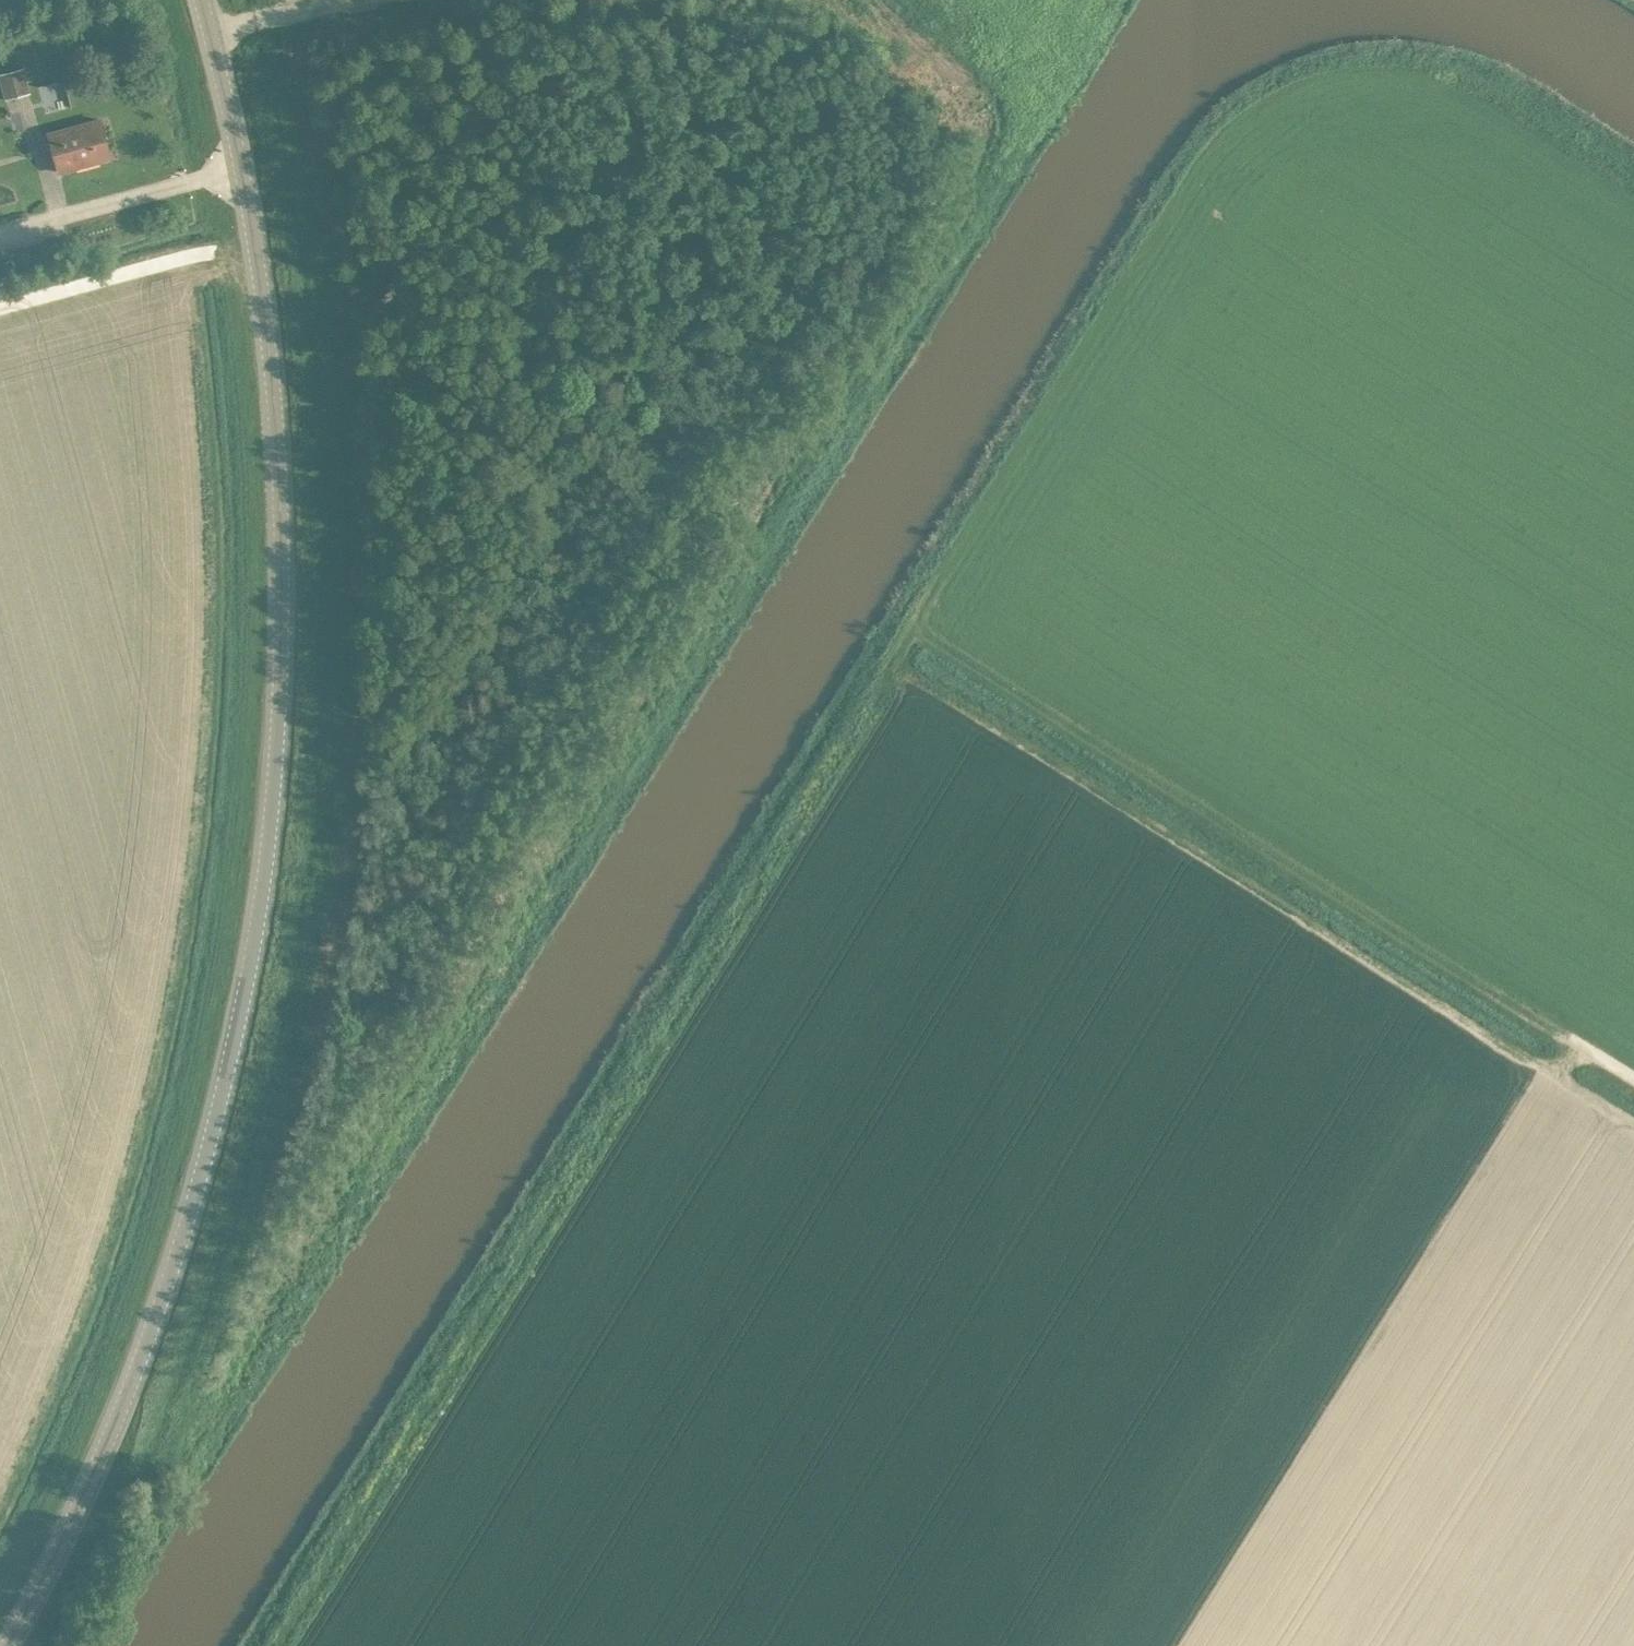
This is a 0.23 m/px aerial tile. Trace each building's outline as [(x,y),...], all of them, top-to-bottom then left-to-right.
[(20,65),(0,70),(0,86),(3,97),(27,90),(20,65)] [(56,169),(108,155),(97,116),(45,130),(56,169)]
